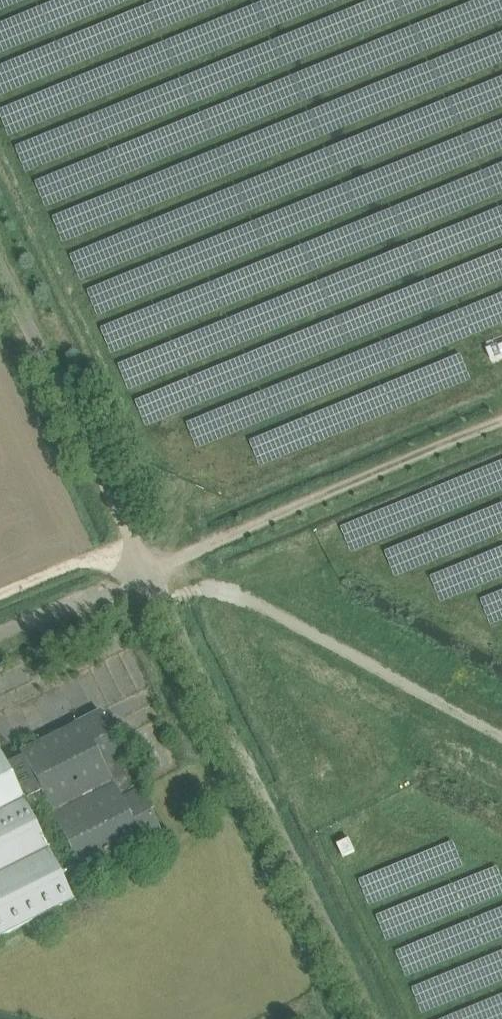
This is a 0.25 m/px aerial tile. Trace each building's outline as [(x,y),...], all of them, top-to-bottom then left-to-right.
[(144,843),(162,834),(139,788),(137,789),(121,757),(123,756),(100,710),(20,751),(22,755),(5,764),(0,754),(0,937),(73,901),(22,801),(40,792),(81,874),(144,843)]
